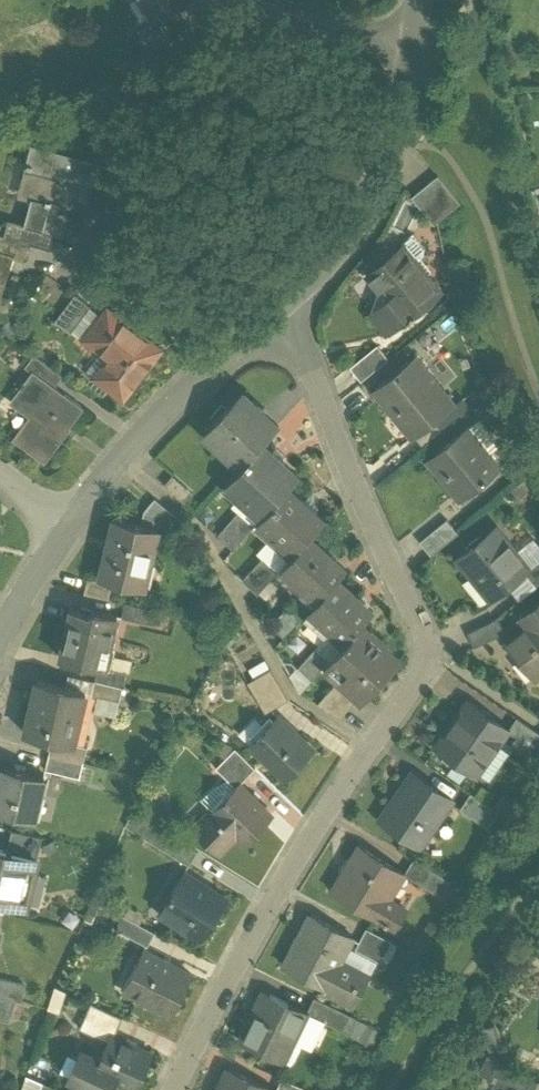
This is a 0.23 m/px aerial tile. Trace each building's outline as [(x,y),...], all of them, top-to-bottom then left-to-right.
[(154,16),(153,17),(154,18),(156,17),(186,0),(145,0),(154,16)] [(162,27),(131,45),(139,60),(171,42),(162,27)] [(99,163),(32,146),(26,169),(35,171),(27,200),(31,200),(25,225),(24,227),(54,234),(63,236),(73,200),(88,204),(99,163)] [(461,204),(439,176),(412,198),(435,225),(461,204)] [(54,234),(24,227),(25,225),(9,221),(5,236),(31,244),(51,250),(54,234)] [(0,234),(0,254),(10,257),(25,262),(31,244),(5,236),(0,234)] [(425,249),(415,237),(404,247),(416,261),(424,255),(425,249)] [(404,247),(403,245),(367,274),(369,276),(373,272),(396,300),(376,316),(373,311),(372,312),(389,334),(404,321),(406,323),(416,315),(416,314),(432,301),(442,293),(416,261),(404,247)] [(10,257),(0,254),(0,287),(10,257)] [(76,295),(55,322),(71,334),(92,307),(76,295)] [(162,349),(107,308),(84,339),(109,358),(106,362),(115,369),(104,384),(124,399),(162,349)] [(378,345),(351,368),(362,381),(390,358),(378,345)] [(63,376),(34,354),(25,367),(32,373),(33,371),(55,387),(63,376)] [(455,404),(416,356),(374,390),(393,413),(398,410),(417,433),(412,436),(413,438),(416,436),(435,421),(455,404)] [(55,387),(33,371),(32,373),(13,399),(32,413),(14,439),(46,462),(65,435),(63,434),(83,407),(55,387)] [(243,392),(205,435),(221,449),(225,445),(246,463),(261,447),(250,436),(268,416),(258,407),(259,406),(243,392)] [(279,427),(268,416),(250,436),(261,447),(263,444),(279,427)] [(435,421),(416,436),(424,446),(443,431),(435,421)] [(498,471),(466,431),(430,460),(445,477),(451,473),(469,495),(498,471)] [(246,463),(225,486),(262,519),(290,488),(299,477),(263,444),(246,463)] [(193,493),(173,476),(163,488),(183,505),(193,493)] [(255,526),(254,527),(290,560),(310,537),(326,520),(290,488),(262,519),(255,526)] [(180,520),(155,499),(145,511),(161,525),(169,531),(180,520)] [(161,525),(145,511),(141,526),(159,530),(161,525)] [(255,526),(239,512),(217,536),(233,550),(254,527),(255,526)] [(141,526),(115,520),(100,579),(113,583),(145,590),(159,530),(141,526)] [(447,521),(420,543),(431,557),(459,535),(447,521)] [(495,527),(457,558),(471,576),(475,573),(495,599),(526,574),(530,571),(529,570),(495,527)] [(346,571),(310,537),(281,569),(317,603),(337,581),(346,571)] [(279,572),(263,557),(243,580),(258,595),(279,572)] [(529,570),(530,571),(526,574),(536,587),(538,585),(538,562),(529,570)] [(99,581),(89,578),(85,594),(109,600),(113,583),(100,579),(99,581)] [(317,603),(308,613),(344,645),(361,627),(373,613),(337,581),(317,603)] [(528,611),(536,620),(506,645),(518,660),(523,656),(538,675),(538,674),(538,601),(528,611)] [(160,612),(125,604),(122,619),(156,627),(160,612)] [(290,607),(271,627),(284,639),(302,619),(290,607)] [(91,613),(70,609),(68,621),(70,622),(61,659),(98,668),(105,669),(105,668),(114,628),(109,627),(112,614),(92,609),(91,613)] [(493,622),(468,634),(475,648),(497,637),(505,631),(496,620),(493,622)] [(344,645),(331,661),(345,674),(341,679),(360,696),(362,698),(396,660),(384,648),(386,646),(370,631),(368,633),(361,627),(344,645)] [(316,649),(296,669),(311,682),(330,661),(316,649)] [(126,673),(105,668),(105,669),(98,668),(95,681),(123,688),(126,673)] [(271,669),(254,679),(273,710),(289,700),(271,669)] [(341,679),(318,705),(340,720),(360,696),(341,679)] [(79,691),(36,681),(24,734),(51,740),(66,743),(66,742),(79,691)] [(123,688),(95,681),(91,697),(119,704),(123,688)] [(508,731),(468,703),(436,748),(476,776),(508,731)] [(314,751),(279,717),(266,729),(251,745),(286,779),(314,751)] [(254,720),(240,734),(251,745),(266,729),(257,720),(254,720)] [(523,722),(513,736),(516,739),(511,745),(529,758),(538,744),(538,733),(523,722)] [(87,747),(66,742),(66,743),(51,740),(48,754),(82,763),(87,747)] [(236,749),(216,769),(228,781),(237,773),(245,780),(256,769),(236,749)] [(82,763),(48,754),(44,770),(78,778),(82,763)] [(2,768),(0,778),(0,813),(33,820),(43,777),(2,768)] [(451,801),(414,776),(395,804),(393,803),(381,821),(420,847),(451,801)] [(240,784),(197,827),(220,849),(235,835),(244,844),(271,818),(253,799),(254,798),(240,784)] [(499,813),(471,794),(461,810),(488,829),(499,813)] [(173,837),(133,811),(126,826),(165,850),(173,837)] [(18,832),(13,853),(38,859),(43,838),(18,832)] [(198,852),(173,837),(165,850),(189,866),(198,852)] [(406,874),(361,846),(333,891),(378,919),(379,918),(390,900),(405,875),(406,874)] [(0,850),(0,892),(18,896),(22,879),(33,882),(38,859),(13,853),(0,850)] [(439,875),(415,860),(406,874),(405,875),(429,890),(439,875)] [(227,901),(184,873),(162,908),(177,917),(174,922),(203,940),(227,901)] [(404,902),(414,887),(405,880),(394,894),(404,902)] [(408,911),(390,900),(379,918),(397,929),(408,911)] [(156,932),(124,915),(118,928),(149,945),(156,932)] [(352,936),(312,915),(294,950),(295,951),(287,967),(326,987),(332,976),(340,980),(345,970),(347,966),(339,962),(352,936)] [(393,942),(368,929),(357,949),(382,963),(393,942)] [(164,960),(145,950),(130,977),(140,983),(134,994),(172,1014),(193,975),(192,974),(190,976),(163,962),(164,960)] [(363,980),(345,970),(340,980),(332,976),(326,987),(358,1004),(359,1002),(353,999),(363,980)] [(307,1012),(264,992),(249,1023),(247,1023),(240,1037),(242,1038),(240,1041),(283,1063),(307,1012)] [(0,996),(0,1018),(9,1020),(14,999),(0,996)] [(352,1016),(321,1001),(313,1016),(344,1031),(352,1016)] [(123,1018),(92,1003),(85,1017),(117,1032),(123,1018)] [(153,1054),(111,1034),(100,1059),(96,1069),(111,1076),(110,1077),(115,1080),(137,1089),(153,1054)] [(81,1051),(69,1078),(75,1081),(95,1089),(110,1089),(115,1080),(110,1077),(111,1076),(96,1069),(100,1059),(81,1051)] [(502,1063),(493,1081),(509,1089),(535,1089),(538,1083),(538,1082),(502,1063)] [(230,1070),(221,1089),(272,1089),(230,1070)] [(282,1078),(277,1089),(307,1089),(282,1078)] [(75,1081),(71,1089),(95,1089),(75,1081)]
